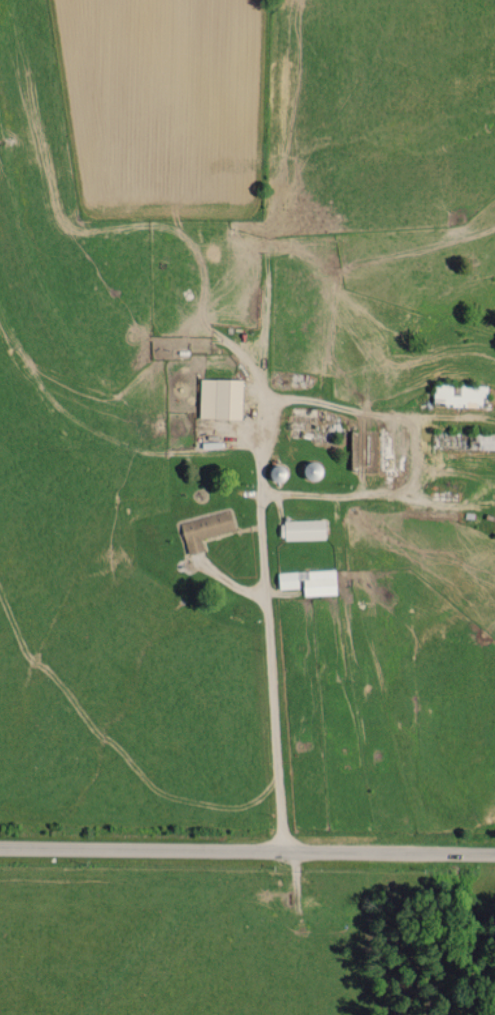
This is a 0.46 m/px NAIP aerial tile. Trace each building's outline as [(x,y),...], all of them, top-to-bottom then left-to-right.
[(200,417),(241,418),(243,378),(200,377),(200,417)] [(180,521),(188,553),(204,549),(201,537),(235,529),(230,508),(180,521)] [(282,530),(284,530),(285,540),(326,538),(325,519),(282,520),(282,530)] [(279,589),(302,588),(302,595),(337,594),(336,569),(279,571),(279,589)]
